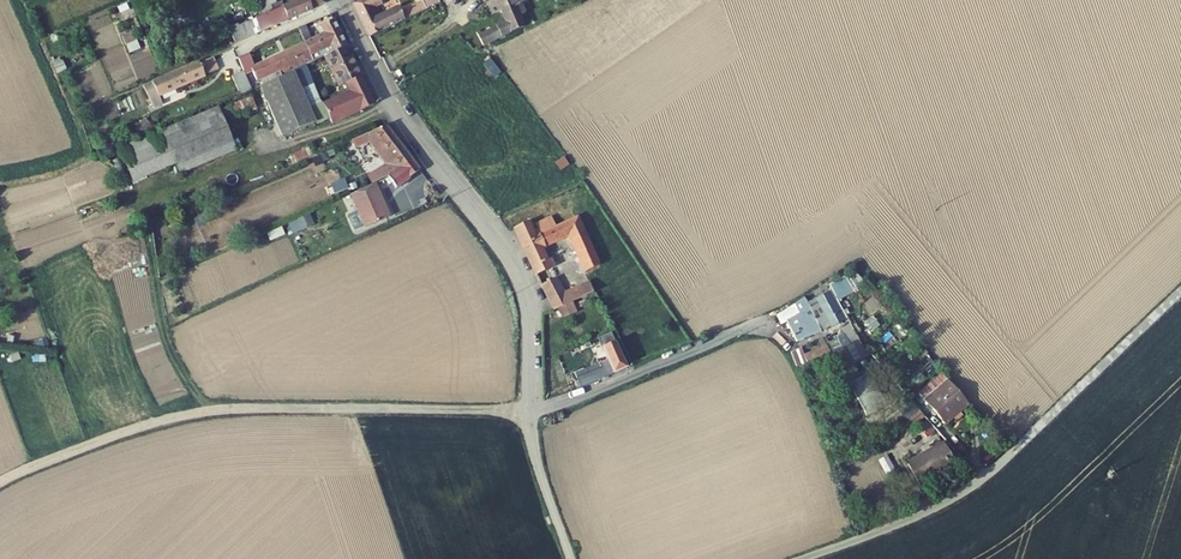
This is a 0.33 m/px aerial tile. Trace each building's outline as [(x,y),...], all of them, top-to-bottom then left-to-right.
[(230,30),(236,43),(312,10),(312,8),(308,0),(299,0),(282,7),(262,16),(239,26),(230,30)] [(273,0),(256,0),(260,9),(275,4),(273,0)] [(423,1),(401,12),(398,6),(375,17),(372,9),(382,4),(381,0),(358,0),(353,3),(370,37),(439,4),(438,0),(422,0),(423,1)] [(502,12),(521,4),(526,2),(525,0),(497,0),(502,12)] [(262,16),(282,7),(280,2),(275,4),(260,9),(262,16)] [(525,14),(521,4),(502,12),(506,21),(519,16),(525,14)] [(303,21),(296,24),(303,38),(312,58),(323,52),(344,42),(331,14),(319,19),(323,28),(319,30),(310,34),(303,21)] [(477,34),(484,47),(524,27),(519,16),(506,21),(482,34),(481,32),(477,34)] [(135,32),(123,34),(127,53),(139,51),(135,32)] [(312,58),(303,38),(260,59),(266,72),(269,78),(274,76),(294,66),(307,60),(312,58)] [(337,82),(344,79),(359,73),(344,42),(323,52),(337,82)] [(248,48),(237,52),(244,68),(255,64),(248,48)] [(198,55),(166,69),(143,79),(150,96),(158,92),(157,88),(203,68),(198,55)] [(307,60),(294,66),(311,103),(323,98),(307,60)] [(284,130),(332,110),(333,115),(357,105),(348,87),(323,98),(311,103),(294,66),(274,76),(269,78),(263,80),(284,130)] [(251,85),(244,68),(233,73),(240,90),(251,85)] [(371,99),(359,73),(344,79),(348,87),(357,105),(371,99)] [(253,87),(122,142),(136,175),(179,157),(183,167),(239,143),(227,115),(259,101),(253,87)] [(381,123),(356,133),(375,159),(372,161),(381,174),(406,157),(381,123)] [(348,150),(340,156),(347,164),(355,159),(348,150)] [(406,157),(381,174),(376,177),(379,180),(383,177),(388,184),(414,167),(406,157)] [(354,187),(341,193),(356,225),(381,215),(366,182),(354,187)] [(510,232),(514,241),(534,278),(548,271),(538,250),(567,237),(583,276),(598,270),(577,218),(543,233),(541,228),(528,233),(524,225),(510,232)] [(859,289),(864,286),(852,271),(825,286),(837,308),(839,312),(845,308),(837,293),(847,288),(875,344),(886,339),(871,308),(868,309),(859,289)] [(553,280),(539,287),(549,306),(553,312),(591,295),(586,284),(561,295),(553,280)] [(829,303),(812,310),(820,330),(844,320),(839,312),(837,308),(832,310),(829,303)] [(795,341),(820,330),(812,310),(800,314),(803,321),(790,326),(795,341)] [(790,326),(803,321),(800,314),(781,322),(784,329),(790,326)] [(859,346),(862,345),(867,343),(852,317),(844,320),(848,327),(859,346)] [(904,332),(886,339),(890,349),(879,353),(889,364),(922,352),(904,332)] [(852,364),(834,333),(824,337),(841,369),(852,364)] [(585,366),(581,367),(589,384),(622,373),(611,338),(596,342),(603,364),(586,369),(585,366)] [(802,346),(792,350),(797,364),(808,360),(802,346)] [(571,390),(589,384),(581,367),(566,372),(571,390)] [(863,417),(884,409),(871,374),(850,382),(863,417)] [(968,405),(942,376),(920,393),(946,423),(968,405)] [(920,481),(951,465),(940,445),(909,462),(920,481)]
